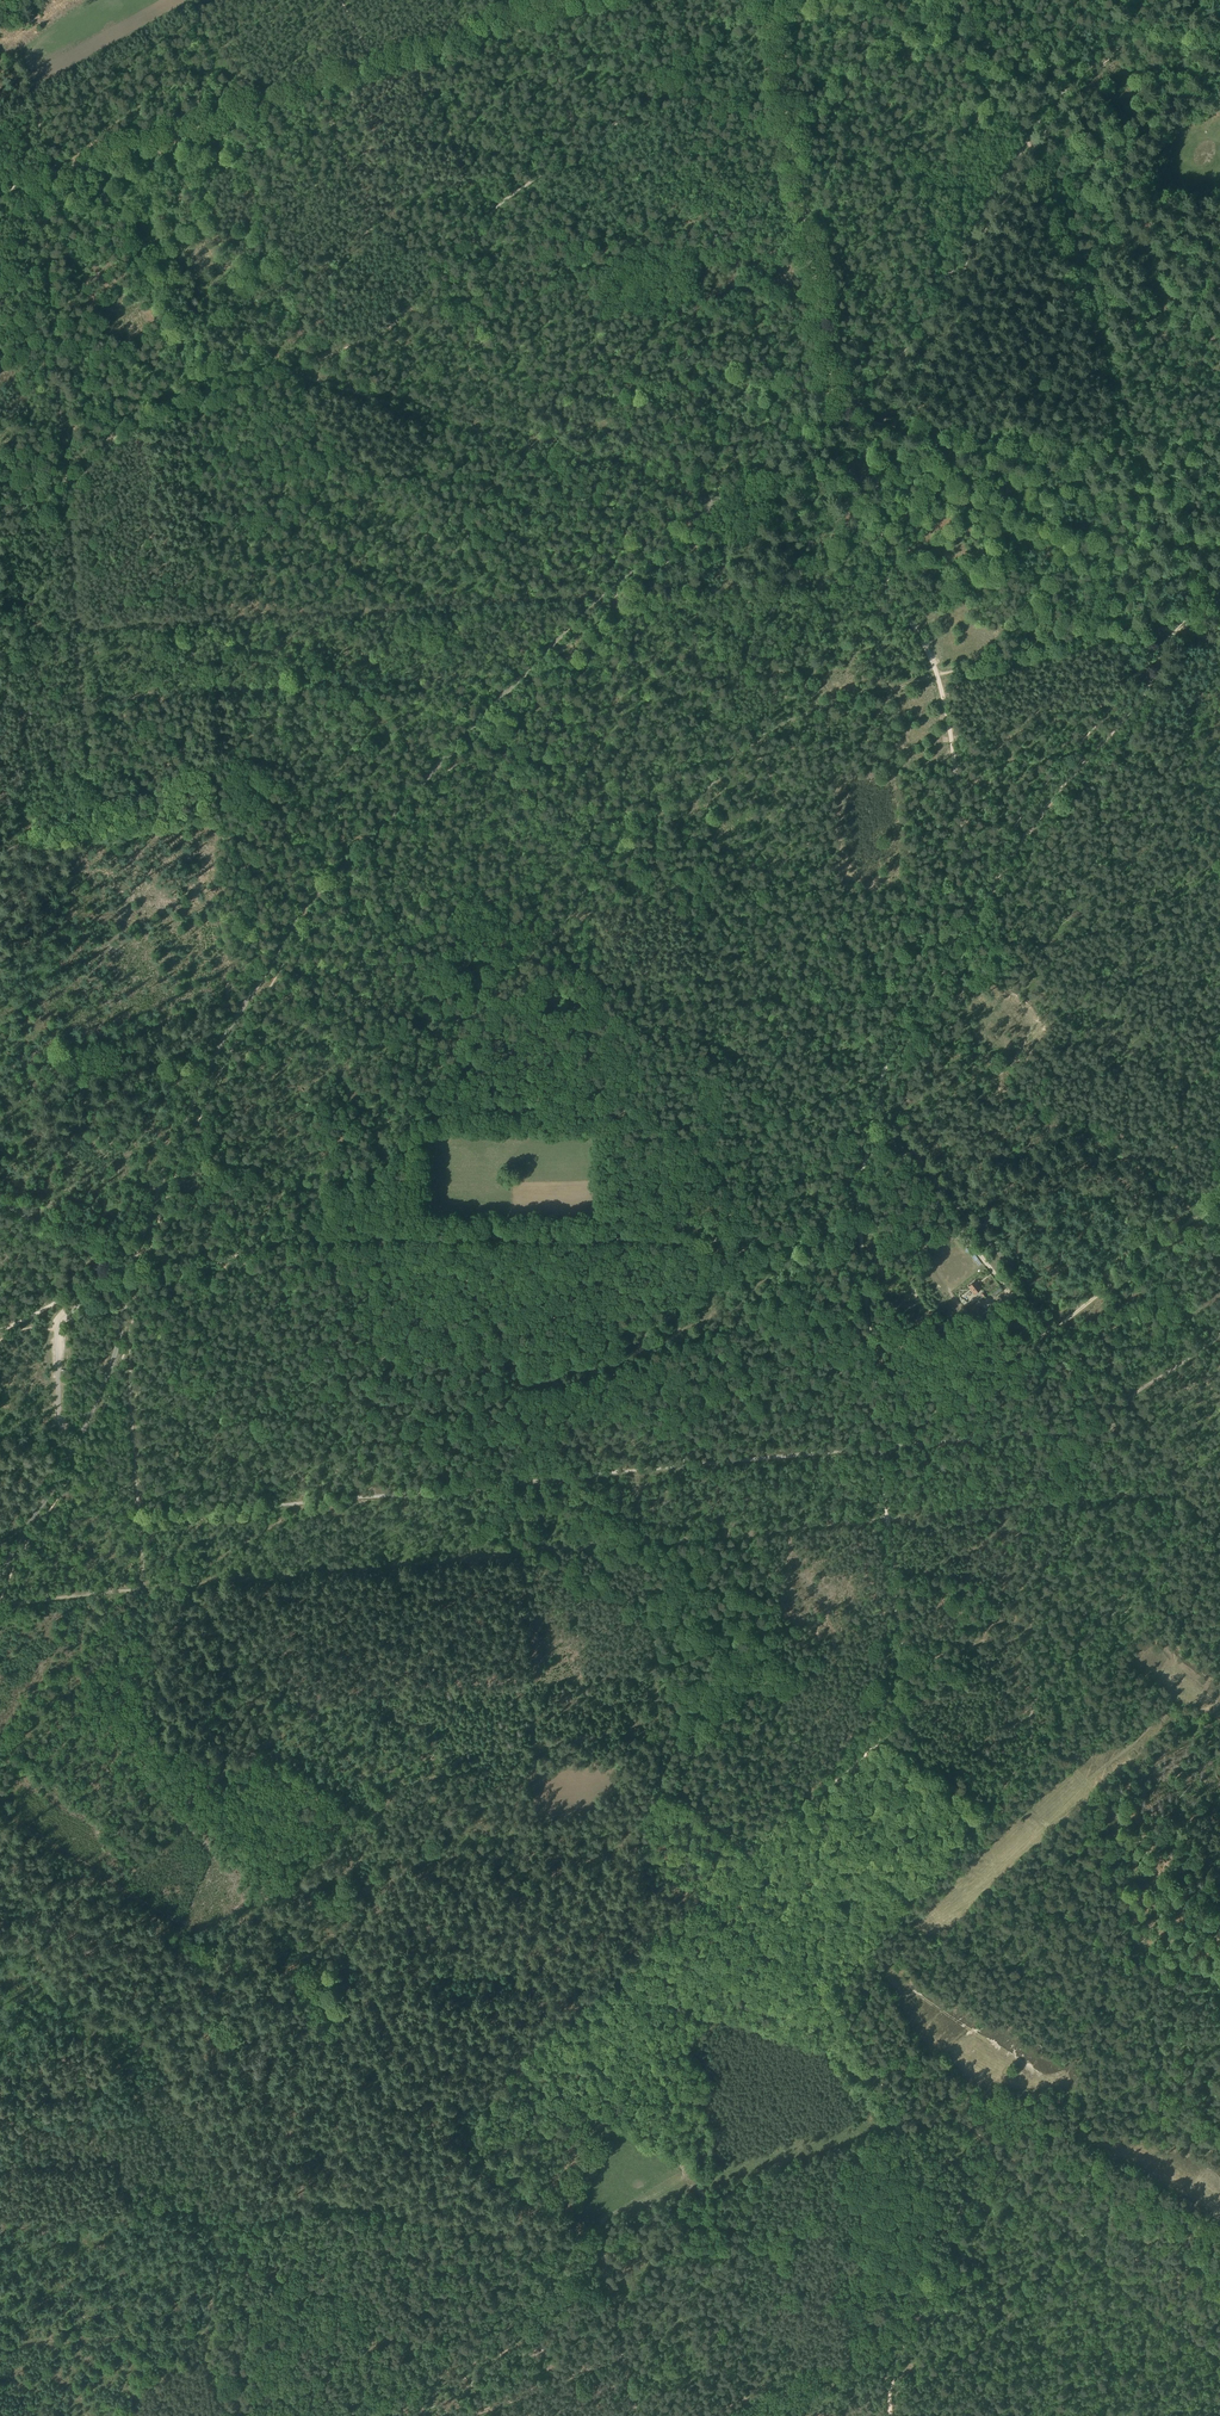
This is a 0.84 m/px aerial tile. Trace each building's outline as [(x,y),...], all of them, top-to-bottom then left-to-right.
[(974,1294),(980,1288),(974,1281),(968,1286),(974,1294)] [(982,1309),(975,1313),(982,1323),(989,1319),(982,1309)]
